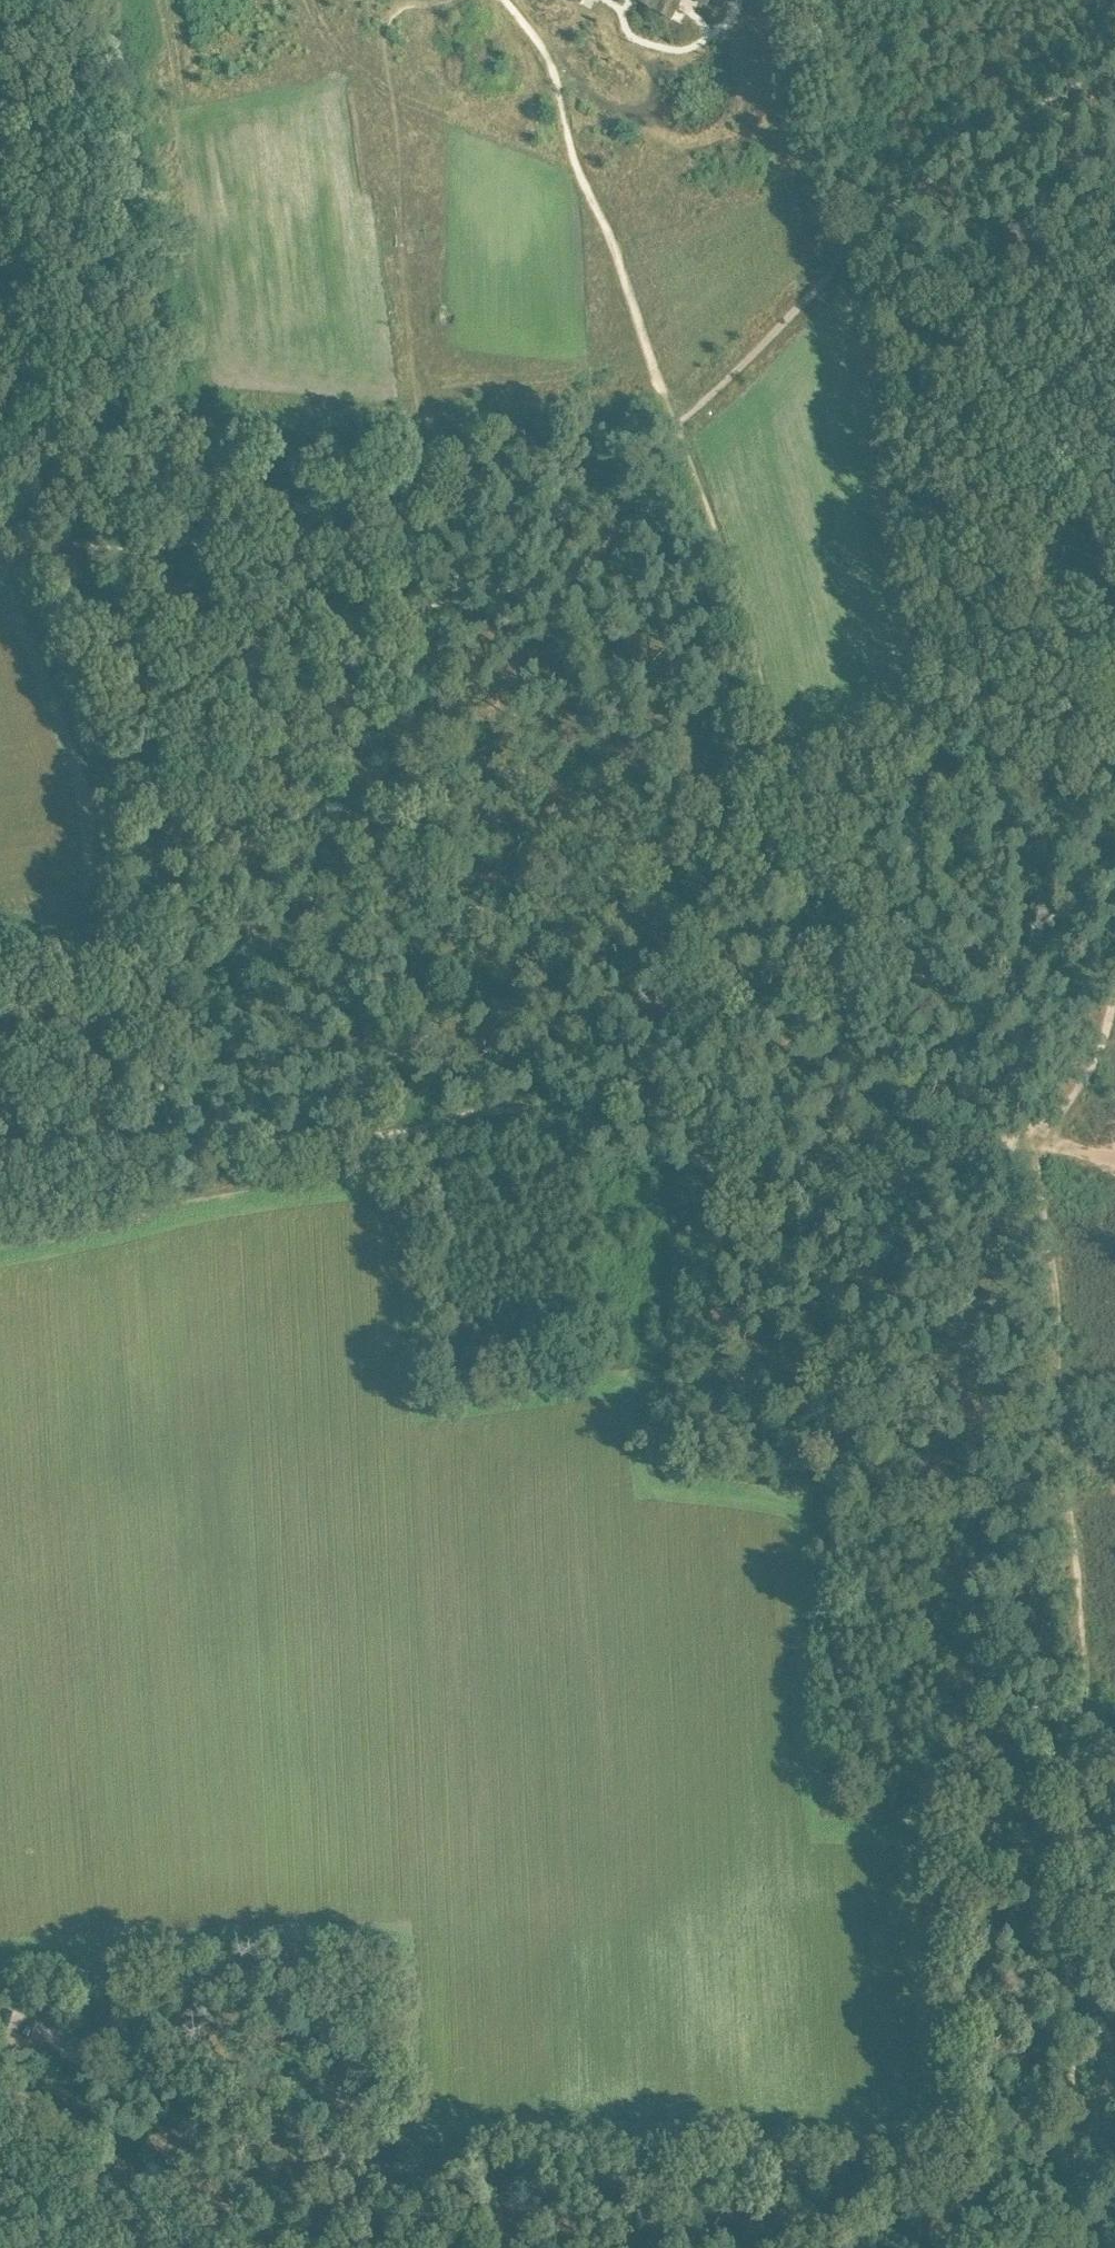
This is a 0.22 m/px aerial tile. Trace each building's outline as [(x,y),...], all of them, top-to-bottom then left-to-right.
[(654,9),(659,0),(637,0),(654,9)] [(654,9),(671,19),(682,0),(659,0),(654,9)]
